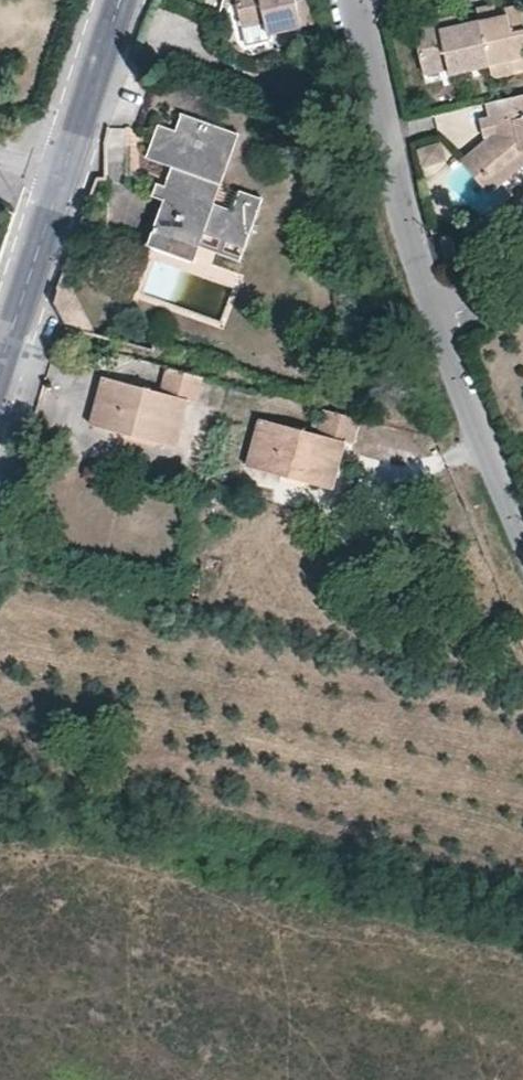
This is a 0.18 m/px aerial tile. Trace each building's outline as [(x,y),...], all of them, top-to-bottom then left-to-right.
[(244,29),(266,23),(268,35),(304,27),(299,6),(297,0),(237,0),(244,29)] [(489,63),(522,55),(522,4),(522,2),(506,5),(508,13),(497,15),(495,8),(494,2),(477,7),(479,17),(489,63)] [(501,6),(495,8),(497,15),(508,13),(506,5),(501,6)] [(444,26),(460,22),(458,13),(449,15),(441,17),(444,26)] [(450,72),(489,63),(479,17),(460,22),(444,26),(441,17),(414,23),(423,64),(447,59),(449,68),(450,72)] [(425,74),(449,68),(447,59),(423,64),(425,74)] [(497,98),(490,100),(494,115),(497,131),(469,156),(484,173),(494,175),(522,149),(522,92),(497,98)] [(240,133),(182,113),(176,130),(159,123),(146,157),(172,167),(165,185),(157,183),(154,189),(152,196),(165,200),(148,245),(193,262),(198,245),(241,260),(263,198),(239,190),(232,210),(214,203),(240,133)] [(494,115),(483,118),(485,127),(487,134),(497,131),(494,115)] [(424,166),(450,160),(445,140),(420,146),(424,166)] [(522,149),(494,175),(501,182),(522,163),(522,149)] [(150,432),(148,439),(170,446),(184,398),(192,401),(199,374),(162,364),(155,390),(99,374),(96,387),(86,422),(134,436),(136,429),(150,432)] [(339,457),(343,441),(353,443),(360,416),(322,407),(315,433),(257,417),(246,460),(245,464),(296,478),(298,472),(310,475),(308,481),(331,487),(339,457)] [(136,429),(134,436),(148,439),(150,432),(136,429)] [(298,472),(296,478),(308,481),(310,475),(298,472)]
